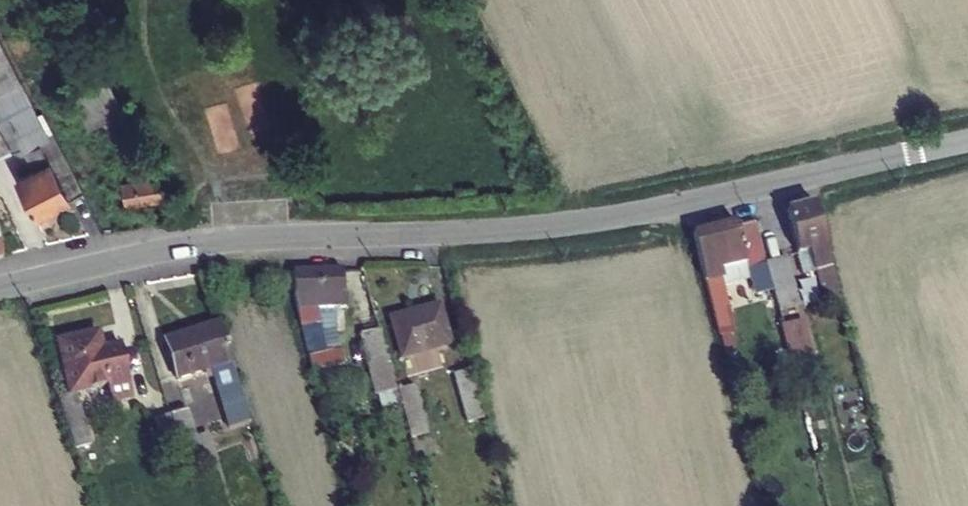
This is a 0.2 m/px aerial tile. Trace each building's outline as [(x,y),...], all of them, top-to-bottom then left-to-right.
[(28,140),(55,126),(0,10),(0,153),(28,140)] [(77,96),(95,132),(130,115),(113,79),(77,96)] [(58,131),(55,126),(28,140),(41,166),(23,175),(43,214),(88,191),(58,131)] [(126,186),(128,208),(172,202),(156,169),(140,171),(141,184),(126,186)] [(825,263),(837,317),(851,315),(826,204),(799,210),(808,250),(821,246),(825,263)] [(767,217),(742,222),(750,257),(754,272),(775,267),(778,266),(777,259),(767,217)] [(701,232),(709,267),(727,263),(750,257),(742,222),(701,232)] [(808,250),(811,266),(825,263),(821,246),(808,250)] [(797,254),(777,259),(778,266),(775,267),(788,322),(805,318),(801,301),(807,299),(797,254)] [(727,263),(731,277),(754,272),(750,257),(727,263)] [(303,306),(315,338),(333,331),(324,307),(344,305),(345,298),(353,297),(347,260),(302,264),(303,306)] [(709,267),(719,310),(732,307),(738,306),(731,277),(727,263),(709,267)] [(402,302),(412,343),(458,331),(447,290),(402,302)] [(732,307),(719,310),(726,336),(739,333),(732,307)] [(216,365),(238,426),(261,418),(224,313),(170,332),(185,375),(216,365)] [(372,324),(383,362),(401,357),(391,319),(372,324)] [(806,320),(782,324),(787,361),(811,358),(806,320)] [(58,390),(75,442),(86,441),(82,389),(110,386),(112,402),(132,400),(125,345),(103,347),(101,335),(64,340),(68,390),(58,390)] [(383,362),(388,382),(407,378),(401,357),(383,362)] [(466,362),(479,410),(497,405),(484,357),(466,362)] [(192,408),(178,413),(188,441),(202,437),(192,408)] [(161,419),(170,447),(188,441),(178,413),(161,419)]
